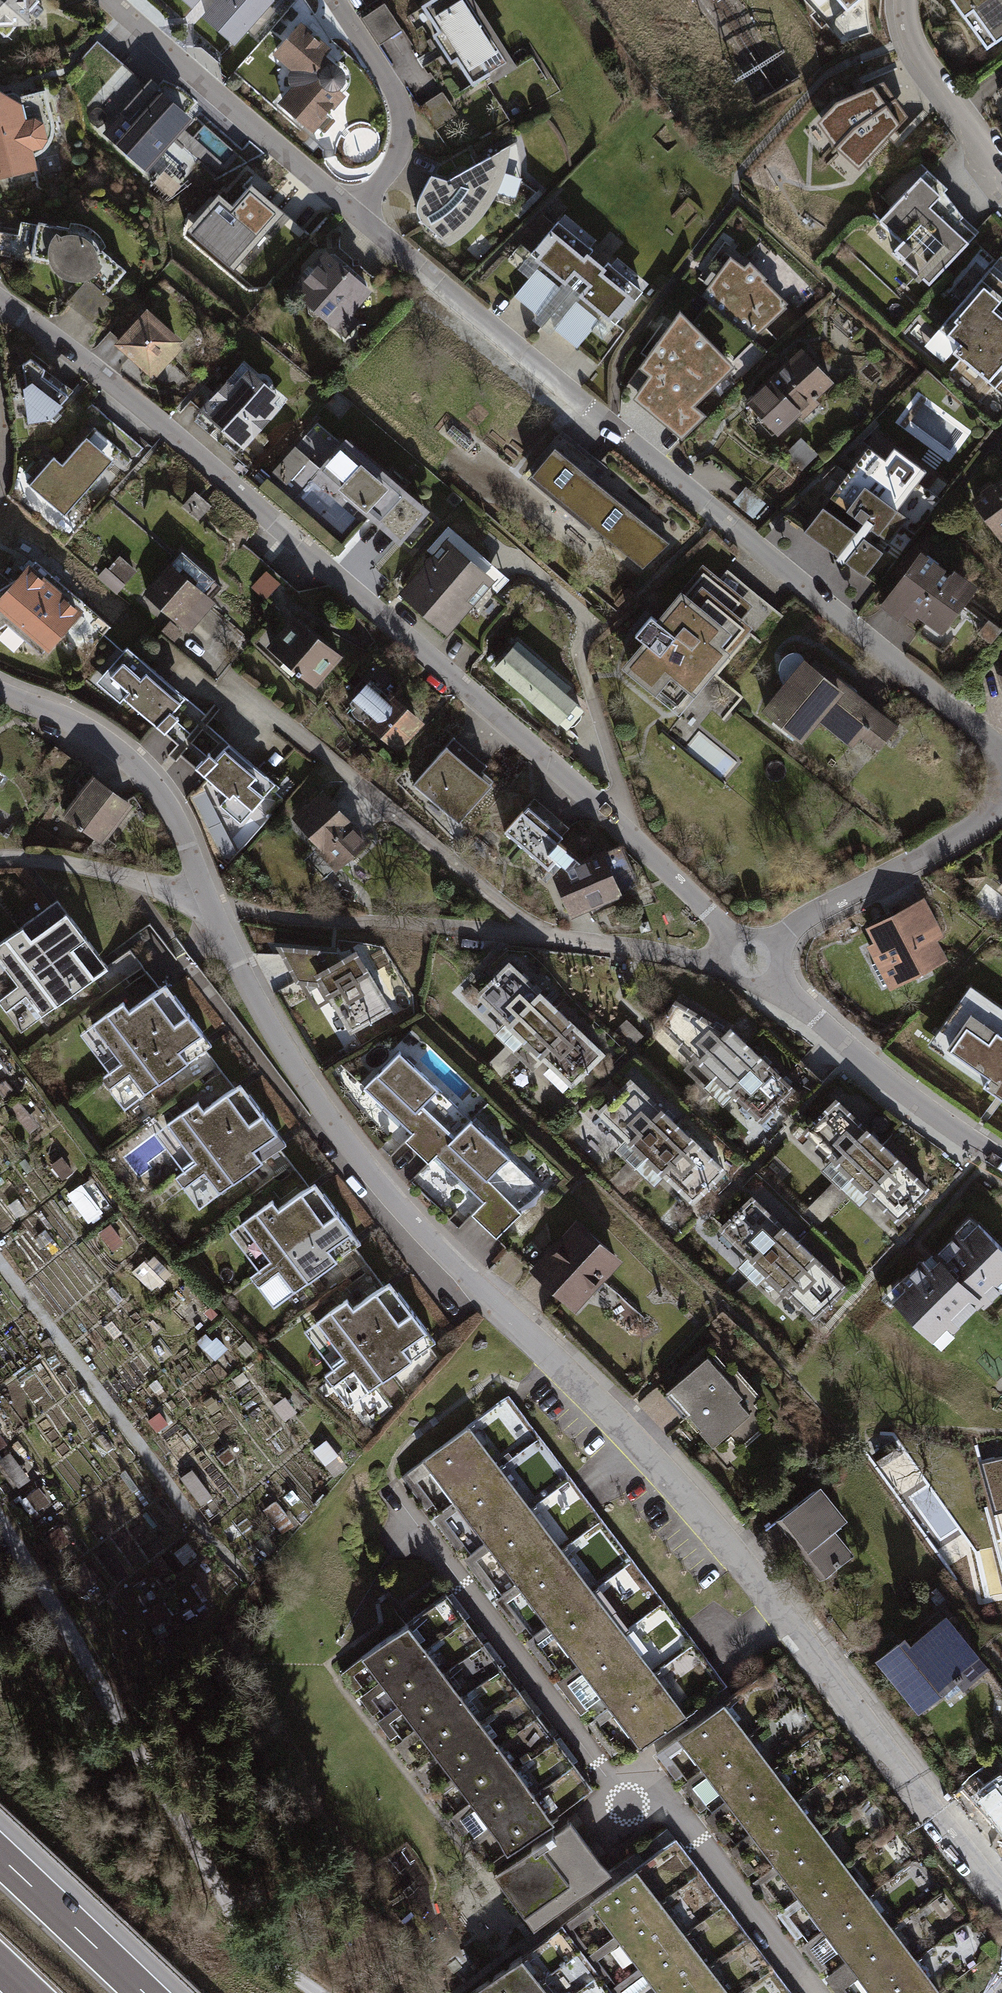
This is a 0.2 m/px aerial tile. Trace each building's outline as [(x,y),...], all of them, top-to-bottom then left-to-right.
[(30,22),(29,0),(0,0),(0,23),(30,22)] [(196,14),(207,0),(179,0),(196,14)] [(202,20),(240,50),(279,0),(218,0),(202,20)] [(382,41),(404,26),(387,0),(386,0),(364,15),(382,41)] [(419,2),(472,79),(485,71),(492,82),(516,65),(474,0),(422,0),(419,2)] [(820,9),(824,14),(839,2),(845,10),(837,18),(835,20),(835,22),(835,23),(836,25),(838,27),(849,40),(871,33),(868,12),(868,0),(829,0),(820,9)] [(987,48),(1001,37),(1001,0),(952,0),(987,48)] [(357,75),(294,27),(277,51),(307,73),(287,100),(320,125),(357,75)] [(825,113),(844,139),(853,128),(896,99),(864,79),(836,102),(825,113)] [(133,97),(101,134),(143,170),(190,113),(157,83),(140,103),(133,97)] [(39,166),(33,147),(45,143),(52,136),(56,121),(46,86),(17,95),(0,85),(0,177),(39,166)] [(908,116),(896,99),(853,128),(844,139),(867,161),(908,116)] [(416,201),(416,212),(421,220),(451,243),(480,220),(495,195),(504,173),(507,157),(508,141),(446,180),(431,175),(416,201)] [(244,174),(195,233),(238,268),(286,208),(244,174)] [(921,177),(874,223),(929,278),(976,231),(921,177)] [(596,237),(564,210),(527,254),(616,325),(650,282),(616,254),(607,267),(585,250),(596,237)] [(68,220),(38,219),(31,259),(49,261),(58,272),(68,277),(82,280),(66,302),(93,322),(113,295),(108,292),(127,268),(105,248),(107,246),(103,239),(95,229),(82,223),(68,220)] [(375,289),(327,246),(290,285),(347,338),(362,320),(353,313),(375,289)] [(731,253),(702,296),(754,340),(788,304),(786,302),(789,299),(766,276),(768,274),(751,257),(745,263),(731,253)] [(558,285),(538,269),(514,297),(534,314),(558,285)] [(990,269),(944,326),(1001,372),(1001,278),(990,269)] [(598,319),(575,300),(553,328),(577,347),(598,319)] [(648,372),(633,396),(681,436),(707,412),(695,402),(736,361),(681,305),(638,364),(648,372)] [(188,340),(147,306),(116,343),(156,378),(188,340)] [(801,347),(742,405),(776,437),(835,381),(801,347)] [(35,356),(26,363),(34,423),(54,416),(73,394),(45,374),(47,365),(35,356)] [(288,398),(243,358),(201,410),(244,449),(288,398)] [(434,510),(346,433),(317,465),(405,543),(434,510)] [(27,484),(61,514),(109,459),(81,435),(57,463),(50,457),(27,484)] [(933,476),(879,437),(810,531),(864,570),(933,476)] [(675,541),(560,446),(533,479),(648,573),(675,541)] [(969,499),(997,539),(1001,536),(1001,477),(969,499)] [(503,572),(450,524),(427,550),(433,554),(400,592),(447,634),(503,572)] [(978,586),(922,547),(878,607),(898,621),(903,614),(915,622),(918,619),(941,634),(978,586)] [(120,590),(138,566),(118,552),(101,576),(120,590)] [(28,562),(0,594),(0,614),(44,652),(82,609),(28,562)] [(212,603),(167,562),(140,591),(185,632),(212,603)] [(769,613),(712,563),(629,656),(686,707),(769,613)] [(350,655),(302,612),(274,643),(322,686),(350,655)] [(577,686),(518,637),(492,667),(566,729),(583,708),(577,703),(578,700),(570,694),(577,686)] [(184,694),(127,645),(103,674),(160,723),(184,694)] [(901,724),(816,652),(769,707),(805,737),(820,719),(869,761),(901,724)] [(430,716),(392,680),(361,714),(399,750),(430,716)] [(272,784),(225,744),(216,755),(211,751),(198,766),(230,793),(221,803),(241,820),(272,784)] [(485,777),(444,745),(414,783),(455,816),(485,777)] [(131,800),(93,773),(65,811),(103,839),(131,800)] [(371,837),(325,788),(292,821),(335,870),(371,837)] [(530,806),(510,829),(550,867),(573,846),(530,806)] [(603,849),(553,872),(573,917),(624,895),(603,849)] [(946,935),(924,897),(864,929),(893,987),(946,958),(937,938),(946,935)] [(5,1003),(26,1031),(115,965),(106,952),(96,940),(85,924),(67,901),(0,950),(27,986),(5,1003)] [(298,984),(328,986),(351,1028),(389,1007),(356,948),(329,963),(321,947),(277,945),(298,984)] [(480,993),(572,1081),(605,1048),(513,959),(480,993)] [(964,981),(919,1046),(1001,1104),(1001,1008),(964,981)] [(118,1073),(108,1081),(129,1109),(218,1043),(206,1027),(196,1015),(185,999),(174,985),(137,1013),(130,1003),(89,1034),(118,1073)] [(685,1005),(664,1026),(765,1125),(797,1092),(728,1025),(685,1005)] [(404,1052),(368,1091),(415,1134),(405,1145),(426,1164),(436,1153),(486,1199),(475,1211),(500,1233),(547,1182),(404,1052)] [(635,1079),(605,1109),(693,1200),(724,1171),(635,1079)] [(194,1173),(184,1181),(205,1210),(294,1144),(282,1127),(272,1115),(261,1099),(250,1085),(213,1113),(206,1104),(164,1134),(194,1173)] [(835,1102),(807,1133),(902,1219),(930,1188),(835,1102)] [(834,1179),(811,1204),(826,1218),(849,1193),(834,1179)] [(87,1181),(73,1188),(88,1220),(102,1213),(87,1181)] [(270,1271),(260,1278),(281,1307),(370,1241),(358,1225),(348,1212),(336,1196),(326,1183),(289,1211),(282,1201),(240,1232),(270,1271)] [(756,1197),(724,1228),(816,1318),(847,1286),(756,1197)] [(631,1255),(588,1214),(538,1265),(581,1306),(631,1255)] [(984,1216),(899,1293),(950,1350),(1001,1303),(1001,1236),(984,1216)] [(158,1249),(135,1268),(154,1290),(176,1271),(158,1249)] [(345,1372),(335,1379),(356,1408),(445,1342),(433,1326),(424,1313),(412,1297),(401,1284),(364,1312),(357,1302),(316,1333),(345,1372)] [(759,1403),(711,1349),(672,1383),(720,1438),(759,1403)] [(478,1420),(430,1456),(446,1478),(470,1510),(510,1563),(541,1604),(568,1638),(602,1684),(635,1727),(648,1745),(697,1709),(478,1420)] [(831,1489),(784,1527),(828,1580),(862,1552),(846,1532),(859,1522),(831,1489)] [(490,1588),(503,1580),(492,1563),(495,1562),(485,1545),(469,1555),(490,1588)] [(454,1587),(368,1650),(380,1666),(400,1693),(419,1719),(437,1742),(454,1766),(474,1793),(490,1815),(507,1837),(511,1843),(597,1779),(591,1771),(554,1721),(522,1678),(485,1629),(454,1587)] [(905,1636),(879,1657),(920,1706),(959,1674),(966,1683),(988,1664),(946,1614),(911,1643),(905,1636)] [(685,1731),(702,1753),(725,1784),(750,1816),(773,1846),(796,1878),(823,1913),(845,1942),(875,1981),(883,1992),(939,1992),(952,1983),(733,1694),(685,1731)] [(992,1789),(1001,1803),(1001,1781),(992,1789)] [(486,1862),(505,1850),(475,1799),(456,1810),(486,1862)] [(575,1820),(496,1879),(534,1930),(613,1871),(575,1820)] [(642,1865),(598,1899),(614,1921),(641,1955),(665,1986),(670,1992),(741,1992),(642,1865)] [(483,1988),(487,1992),(561,1992),(529,1952),(483,1988)]
